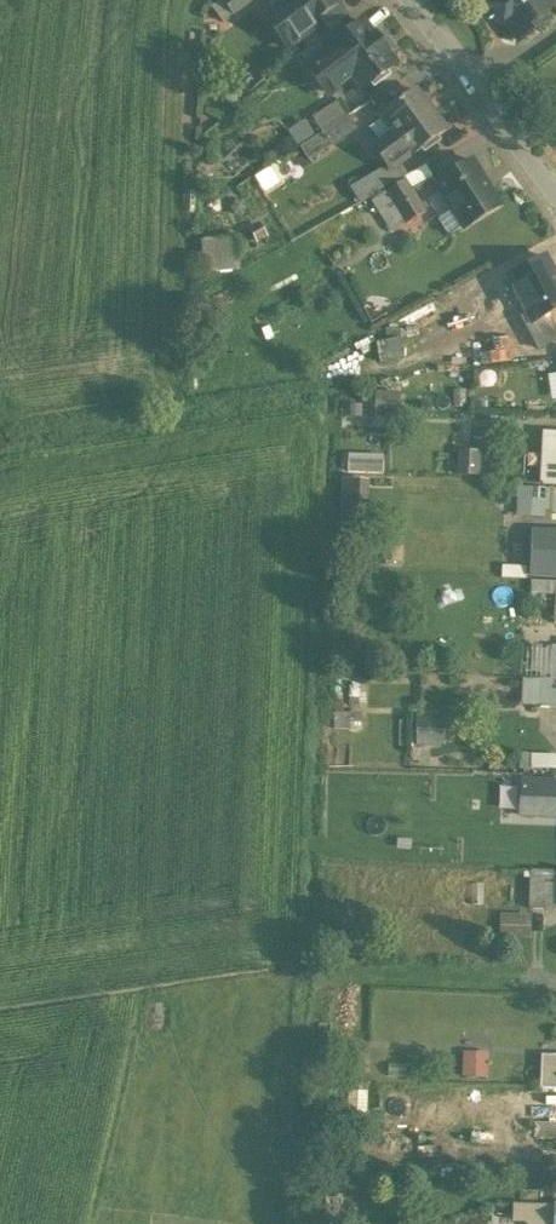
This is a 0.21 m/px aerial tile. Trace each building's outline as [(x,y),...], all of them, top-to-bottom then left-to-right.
[(211,7),(221,21),(250,0),(220,0),(211,7)] [(337,0),(287,0),(294,10),(271,27),(285,47),(313,26),(309,21),(317,16),(338,0),(337,0)] [(338,0),(317,16),(328,31),(338,23),(348,14),(338,0)] [(493,5),(491,7),(504,24),(506,22),(519,40),(547,18),(543,12),(555,4),(552,0),(489,0),(493,5)] [(328,31),(305,51),(313,62),(329,50),(328,48),(346,34),(338,23),(328,31)] [(346,34),(328,48),(329,50),(313,62),(307,67),(328,95),(350,77),(360,90),(394,65),(362,23),(346,34)] [(408,95),(374,120),(389,140),(376,150),(390,169),(395,166),(395,167),(403,161),(405,164),(439,137),(408,95)] [(338,101),(311,118),(321,132),(347,115),(338,101)] [(347,115),(321,132),(321,134),(330,147),(356,130),(347,115)] [(321,134),(300,147),(308,161),(330,147),(321,134)] [(472,161),(435,184),(462,227),(499,204),(472,161)] [(424,165),(401,179),(403,181),(404,180),(411,191),(432,178),(424,165)] [(390,169),(354,189),(361,202),(401,179),(395,167),(391,170),(390,169)] [(411,191),(404,180),(403,181),(385,192),(406,225),(425,213),(411,191)] [(406,225),(385,192),(373,200),(393,233),(406,225)] [(242,235),(206,237),(207,270),(244,268),(242,235)] [(544,255),(506,277),(532,323),(555,309),(555,284),(542,261),(546,259),(544,255)] [(379,339),(383,357),(406,353),(403,335),(379,339)] [(404,393),(378,391),(377,415),(402,416),(404,393)] [(551,432),(550,437),(544,436),(542,484),(555,485),(555,432),(551,432)] [(485,473),(484,447),(461,447),(462,473),(485,473)] [(543,492),(521,491),(521,512),(542,512),(543,492)] [(532,532),(531,575),(555,576),(555,533),(532,532)] [(530,580),(530,595),(555,596),(555,581),(530,580)] [(346,714),(332,714),(331,730),(345,730),(346,714)] [(447,719),(419,719),(419,742),(447,743),(447,719)] [(523,767),(555,771),(555,752),(526,749),(523,767)] [(521,780),(520,816),(534,816),(536,781),(521,780)] [(534,816),(555,817),(555,782),(536,781),(534,816)] [(537,871),(537,870),(530,870),(530,906),(547,906),(548,872),(537,871)] [(548,872),(547,906),(547,908),(555,908),(555,872),(548,872)] [(529,916),(501,915),(500,937),(529,938),(529,916)] [(486,1062),(471,1062),(471,1054),(464,1054),(464,1076),(486,1077),(486,1062)] [(553,1055),(551,1087),(539,1087),(539,1089),(555,1090),(555,1055),(553,1055)] [(352,1088),(351,1116),(369,1116),(370,1088),(352,1088)] [(537,1091),(536,1115),(555,1116),(555,1091),(537,1091)] [(554,1206),(514,1204),(514,1220),(525,1221),(528,1223),(553,1223),(554,1206)]
